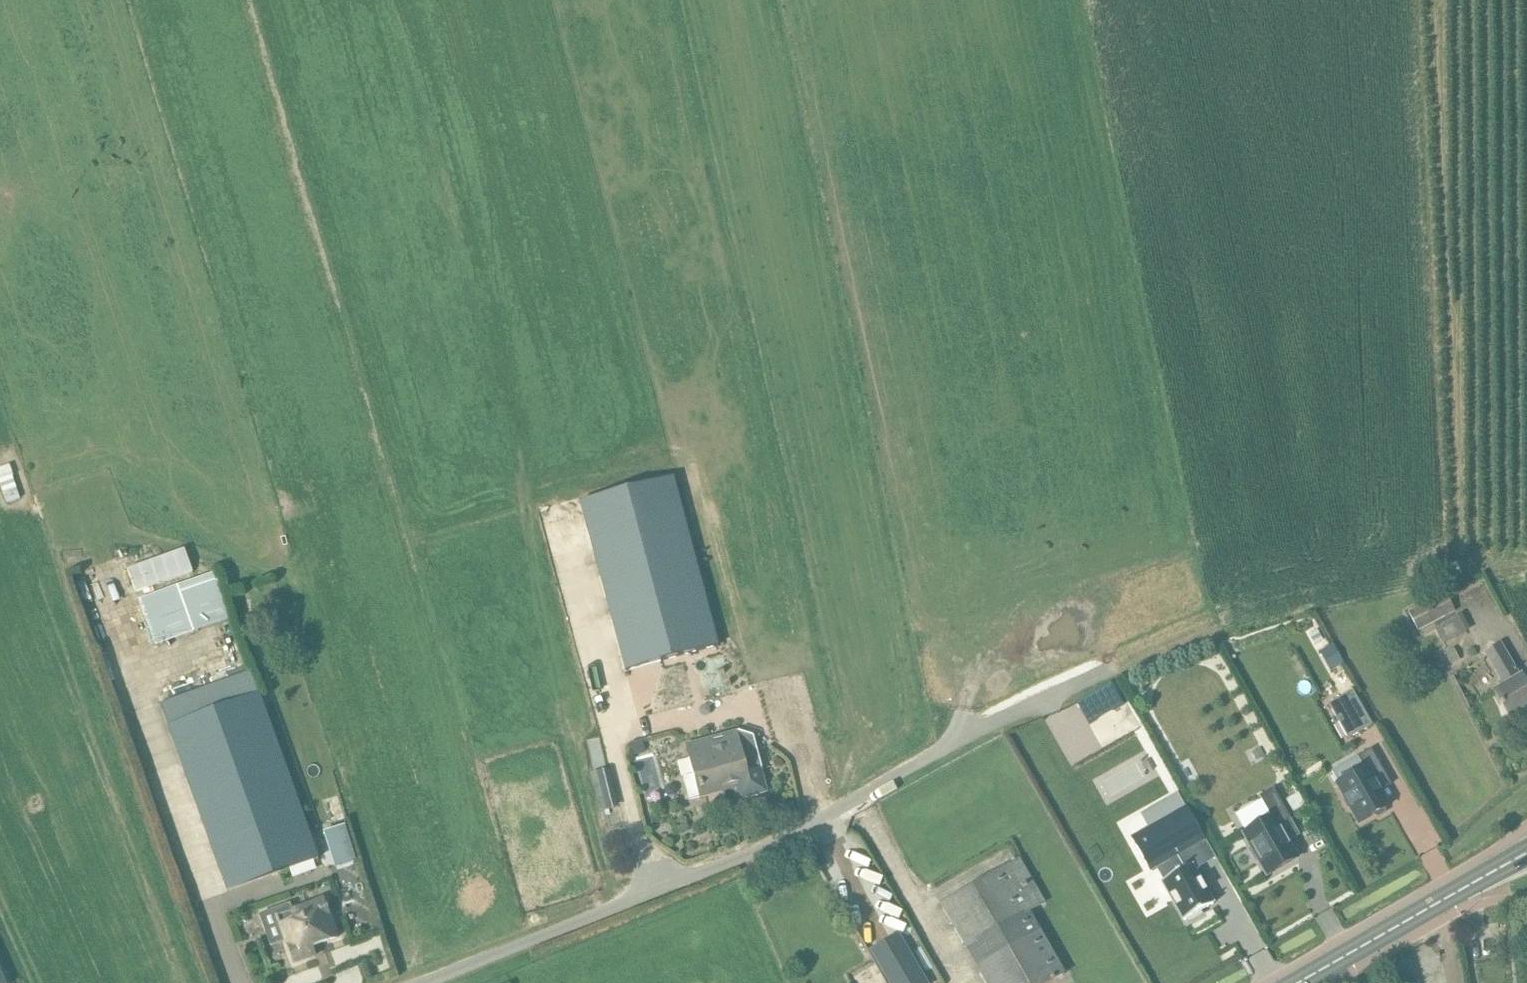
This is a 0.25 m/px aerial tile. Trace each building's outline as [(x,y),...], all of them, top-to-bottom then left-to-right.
[(674,475),(579,501),(638,719),(732,694),(674,475)] [(215,572),(139,600),(156,646),(232,618),(215,572)] [(1409,593),(1396,596),(1397,604),(1410,601),(1409,593)] [(1445,593),(1408,612),(1417,631),(1455,611),(1445,593)] [(1443,644),(1466,631),(1457,616),(1434,629),(1443,644)] [(1484,651),(1504,684),(1493,690),(1510,717),(1526,707),(1526,683),(1521,674),(1520,675),(1500,642),(1484,651)] [(1329,669),(1341,662),(1332,645),(1320,652),(1329,669)] [(1453,648),(1445,652),(1451,665),(1459,661),(1453,648)] [(228,890),(318,858),(251,670),(160,703),(168,725),(228,890)] [(1073,696),(1082,718),(1118,704),(1109,682),(1073,696)] [(1352,691),(1328,704),(1347,739),(1372,726),(1352,691)] [(685,745),(693,774),(683,777),(689,800),(736,787),(740,800),(768,793),(752,736),(737,731),(685,745)] [(633,756),(646,752),(643,741),(630,745),(633,756)] [(1365,767),(1338,782),(1346,796),(1344,800),(1348,808),(1352,807),(1360,822),(1374,814),(1378,816),(1385,812),(1385,808),(1388,806),(1373,779),(1385,772),(1372,748),(1358,756),(1365,767)] [(608,769),(590,773),(600,812),(618,807),(608,769)] [(1272,817),(1245,832),(1252,845),(1250,849),(1256,860),(1261,860),(1268,873),(1296,858),(1278,825),(1291,818),(1274,787),(1260,795),(1272,817)] [(329,819),(333,818),(345,814),(338,795),(326,800),(323,801),(329,819)] [(1172,857),(1189,847),(1205,839),(1187,807),(1132,838),(1150,869),(1172,857)] [(334,867),(356,861),(345,825),(324,832),(334,867)] [(1200,866),(1189,847),(1172,857),(1180,871),(1163,880),(1185,919),(1187,918),(1189,921),(1202,913),(1200,910),(1214,903),(1195,869),(1200,866)] [(986,982),(1048,982),(1065,973),(1030,911),(1045,902),(1019,857),(939,903),(986,982)] [(271,946),(286,941),(294,963),(316,955),(313,947),(338,938),(324,898),(292,910),(290,904),(260,915),(271,946)] [(871,950),(890,982),(927,982),(898,934),(871,950)]
